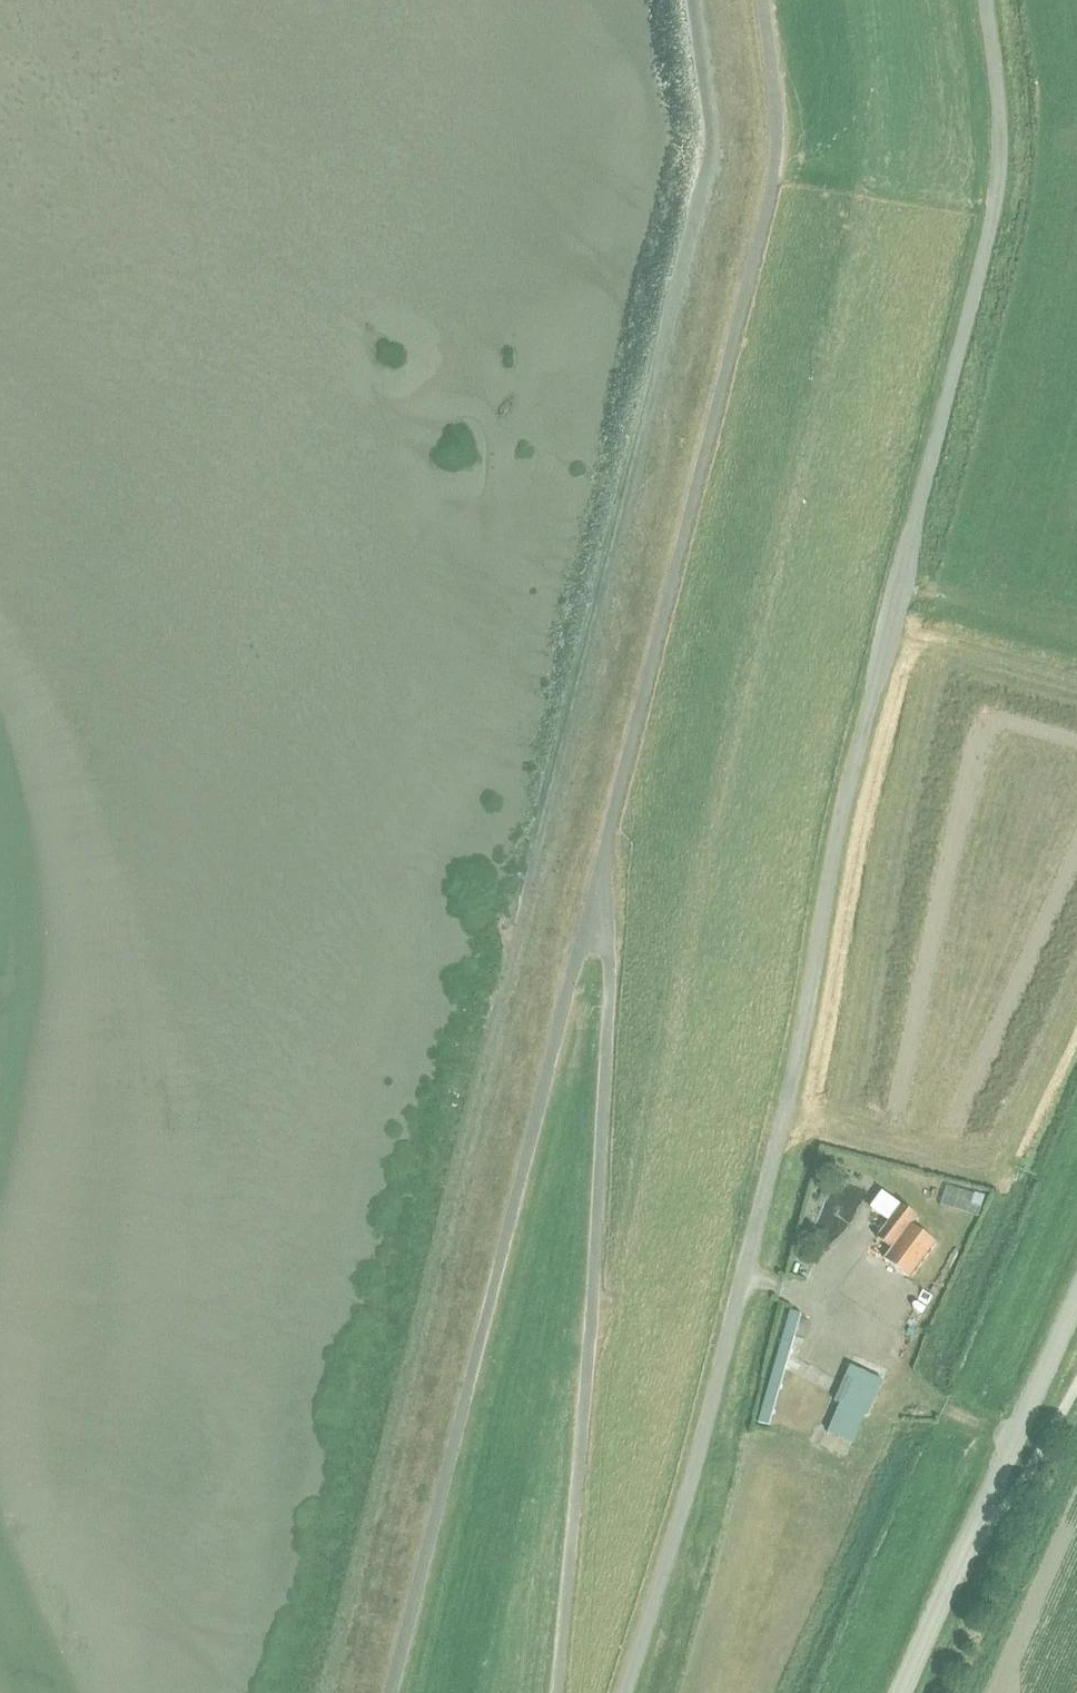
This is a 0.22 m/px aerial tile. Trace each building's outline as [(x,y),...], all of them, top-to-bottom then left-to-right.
[(882,1193),(871,1208),(876,1212),(883,1217),(891,1223),(879,1239),(893,1250),(886,1260),(911,1279),(936,1245),(912,1227),(918,1219),(895,1202),(888,1197),(882,1193)] [(976,1194),(973,1204),(981,1207),(985,1197),(976,1194)] [(913,1282),(907,1292),(924,1302),(930,1293),(913,1282)] [(791,1311),(759,1423),(770,1426),(802,1315),(791,1311)] [(835,1401),(838,1402),(825,1430),(852,1443),(865,1415),(868,1416),(883,1381),(851,1366),(835,1401)]
